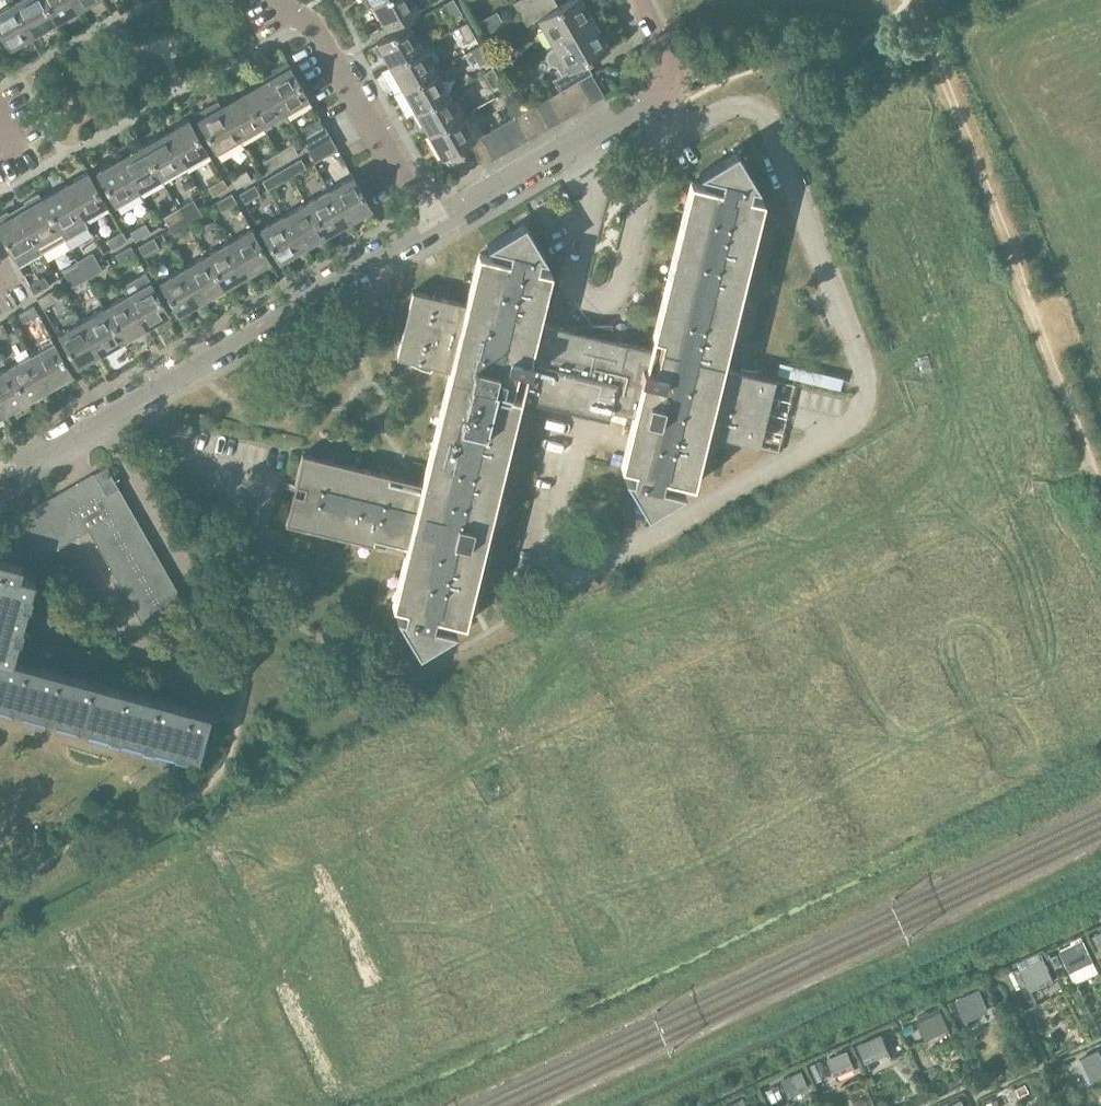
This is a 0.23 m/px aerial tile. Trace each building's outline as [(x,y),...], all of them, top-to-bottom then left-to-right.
[(13,3),(31,35),(54,22),(42,0),(18,0),(13,3)] [(72,0),(42,0),(54,22),(77,9),(72,0)] [(77,9),(93,0),(72,0),(77,9)] [(386,28),(418,10),(413,0),(381,0),(372,5),(386,28)] [(444,2),(453,18),(462,13),(454,0),(448,0),(444,2)] [(512,2),(519,13),(542,0),(516,0),(512,2)] [(551,45),(594,21),(582,0),(568,0),(557,6),(554,0),(542,0),(519,13),(525,24),(536,18),(551,45)] [(13,3),(0,10),(0,36),(8,49),(31,35),(13,3)] [(389,65),(422,47),(430,42),(416,18),(408,23),(376,42),(389,65)] [(475,37),(467,21),(457,26),(466,42),(475,37)] [(579,79),(590,72),(591,72),(585,61),(609,47),(594,21),(551,45),(552,47),(550,48),(548,51),(546,54),(547,59),(549,62),(552,64),(556,65),(557,68),(549,73),(559,90),(564,87),(568,85),(579,79)] [(485,54),(480,45),(471,50),(474,57),(479,64),(487,59),(485,54)] [(422,47),(389,65),(402,88),(435,69),(422,47)] [(274,75),(266,79),(284,111),(308,98),(286,60),(271,69),(274,75)] [(501,82),(492,67),(483,72),(492,87),(501,82)] [(402,88),(415,111),(448,92),(435,69),(402,88)] [(603,95),(590,72),(579,79),(592,102),(603,95)] [(243,92),(261,124),(284,111),(266,79),(243,92)] [(592,102),(579,79),(568,85),(581,108),(592,102)] [(568,85),(564,87),(559,90),(557,91),(570,114),(581,108),(568,85)] [(557,91),(546,98),(559,120),(570,114),(557,91)] [(243,92),(220,105),(238,137),(261,124),(243,92)] [(448,92),(415,111),(428,134),(461,115),(448,92)] [(505,101),(514,116),(522,111),(514,96),(505,101)] [(546,98),(535,104),(548,127),(559,120),(546,98)] [(535,104),(524,110),(537,133),(548,127),(535,104)] [(220,105),(220,106),(220,105),(211,110),(208,105),(192,114),(214,151),(238,137),(220,105)] [(514,116),(513,116),(526,139),(537,133),(524,110),(522,111),(514,116)] [(442,157),(469,142),(474,139),(461,115),(428,134),(442,157)] [(502,123),(515,146),(526,139),(513,116),(502,123)] [(188,119),(165,132),(183,165),(207,151),(188,119)] [(515,146),(502,123),(491,129),(504,152),(515,146)] [(308,150),(330,137),(323,125),(301,137),(308,150)] [(491,129),(480,135),(493,159),(504,152),(491,129)] [(142,145),(160,178),(183,165),(165,132),(142,145)] [(474,139),(469,142),(482,165),(493,159),(480,135),(474,139)] [(314,160),(336,148),(330,137),(308,150),(314,160)] [(292,143),(278,151),(282,160),(297,152),(292,143)] [(142,145),(119,158),(138,191),(160,178),(142,145)] [(406,607),(403,617),(396,615),(419,653),(456,630),(432,624),(435,615),(463,622),(475,571),(484,573),(501,500),(493,498),(518,396),(510,394),(513,385),(528,389),(526,398),(590,413),(607,418),(610,409),(634,415),(622,466),(634,469),(632,478),(624,477),(647,514),(685,491),(661,485),(664,476),(691,483),(704,432),(759,445),(775,379),(720,366),(761,198),(749,195),(751,185),(758,187),(759,187),(736,150),(699,172),(699,173),(722,178),(720,188),(692,181),(654,336),(661,337),(658,350),(591,334),(591,326),(562,327),(536,321),(549,270),(537,267),(539,257),(546,259),(547,258),(524,221),(487,244),(510,250),(508,259),(480,252),(467,303),(465,303),(412,290),(396,356),(447,369),(451,370),(423,483),(422,482),(420,488),(388,480),(390,474),(302,453),(294,484),(304,486),(302,494),(292,492),(285,523),(372,544),(374,538),(406,546),(405,552),(406,552),(393,604),(406,607)] [(282,160),(278,151),(262,160),(267,169),(282,160)] [(95,172),(114,204),(138,191),(119,158),(95,172)] [(286,166),(290,175),(306,166),(301,158),(286,166)] [(286,166),(270,175),(275,184),(290,175),(286,166)] [(235,187),(251,179),(246,170),(230,178),(235,187)] [(88,171),(64,185),(83,217),(106,204),(88,171)] [(352,176),(329,189),(347,222),(371,208),(352,176)] [(227,187),(222,178),(207,186),(212,195),(227,187)] [(41,198),(60,230),(83,217),(64,185),(41,198)] [(239,193),(244,202),(259,194),(254,185),(239,193)] [(329,189),(306,202),(324,235),(347,222),(329,189)] [(231,193),(216,201),(221,210),(235,202),(231,193)] [(41,198),(18,211),(37,243),(60,230),(41,198)] [(182,216),(198,207),(193,199),(177,207),(182,216)] [(306,202),(283,215),(302,248),(324,235),(306,202)] [(182,216),(177,207),(162,216),(168,225),(182,216)] [(182,216),(188,225),(203,216),(198,207),(182,216)] [(12,257),(37,243),(18,211),(16,208),(8,212),(7,210),(0,214),(0,235),(12,257)] [(259,229),(277,262),(302,248),(283,215),(259,229)] [(168,225),(169,228),(172,234),(188,225),(182,216),(168,225)] [(134,240),(149,231),(144,223),(129,231),(134,240)] [(251,229),(228,242),(246,274),(270,261),(251,229)] [(126,239),(121,231),(106,239),(111,248),(126,239)] [(158,246),(153,237),(138,246),(143,254),(158,246)] [(228,242),(205,255),(223,287),(246,274),(228,242)] [(129,245),(114,254),(119,263),(135,254),(129,245)] [(82,269),(96,261),(91,252),(77,260),(82,269)] [(205,255),(182,268),(201,300),(223,287),(205,255)] [(82,269),(77,260),(61,269),(66,278),(82,269)] [(82,269),(86,277),(101,269),(96,261),(82,269)] [(158,282),(176,314),(201,300),(182,268),(158,282)] [(66,278),(67,281),(70,286),(86,277),(82,269),(66,278)] [(28,284),(33,293),(49,284),(43,275),(28,284)] [(150,281),(126,295),(145,327),(169,314),(150,281)] [(36,299),(41,307),(57,299),(52,290),(36,299)] [(126,295),(104,308),(122,340),(145,327),(126,295)] [(32,305),(17,313),(23,322),(38,314),(32,305)] [(104,308),(81,321),(100,353),(122,340),(104,308)] [(57,334),(76,367),(100,353),(81,321),(57,334)] [(54,342),(31,355),(49,387),(72,374),(54,342)] [(31,355),(7,368),(26,400),(49,387),(31,355)] [(0,372),(0,409),(3,414),(26,400),(7,368),(0,372)] [(106,494),(118,487),(106,466),(93,473),(105,493),(106,494)] [(105,493),(93,473),(82,479),(94,499),(97,498),(105,493)] [(94,499),(82,479),(70,486),(82,506),(94,499)] [(82,506),(70,486),(59,492),(71,512),(82,506)] [(124,497),(119,488),(118,487),(106,494),(105,493),(97,498),(103,509),(124,497)] [(15,517),(38,558),(39,559),(88,530),(89,532),(110,520),(103,509),(97,498),(94,499),(82,506),(71,512),(59,492),(15,517)] [(110,520),(130,509),(124,497),(103,509),(110,520)] [(116,532),(137,520),(130,509),(110,520),(116,532)] [(110,520),(89,532),(96,543),(116,532),(110,520)] [(123,543),(143,531),(137,520),(116,532),(123,543)] [(129,555),(150,543),(143,531),(123,543),(129,555)] [(116,532),(96,543),(102,555),(123,543),(116,532)] [(123,543),(102,555),(109,566),(129,555),(123,543)] [(136,566),(156,554),(150,543),(129,555),(136,566)] [(142,577),(163,566),(156,554),(136,566),(142,577)] [(129,555),(109,566),(115,578),(136,566),(129,555)] [(9,705),(8,706),(10,707),(12,700),(22,703),(20,709),(22,710),(22,709),(42,714),(41,715),(43,715),(45,708),(55,711),(54,718),(55,718),(75,723),(74,724),(76,724),(78,717),(88,720),(86,727),(88,728),(88,727),(108,732),(108,733),(109,733),(111,727),(121,729),(119,736),(121,736),(121,735),(141,741),(140,742),(142,742),(144,735),(154,738),(152,745),(154,745),(174,750),(173,751),(175,751),(177,744),(187,747),(185,754),(187,755),(187,754),(198,756),(210,712),(11,659),(17,639),(18,640),(18,638),(12,636),(14,626),(21,628),(22,626),(20,626),(26,606),(27,606),(27,605),(21,603),(24,593),(30,595),(31,593),(29,593),(33,580),(34,580),(34,579),(19,575),(22,565),(0,559),(0,703),(9,705)] [(136,566),(115,578),(122,589),(142,577),(136,566)] [(149,589),(169,577),(163,566),(142,577),(149,589)] [(122,589),(128,600),(149,589),(142,577),(122,589)] [(155,600),(176,588),(169,577),(149,589),(155,600)] [(162,611),(182,600),(176,588),(155,600),(162,611)] [(149,589),(128,600),(135,612),(155,600),(149,589)] [(135,612),(141,623),(162,611),(155,600),(135,612)] [(1068,971),(1092,960),(1083,939),(1059,950),(1068,971)] [(1044,958),(1017,971),(1026,989),(1052,976),(1044,958)] [(964,1021),(987,1009),(976,989),(954,1001),(964,1021)] [(923,1037),(948,1026),(940,1008),(915,1019),(923,1037)] [(867,1066),(889,1056),(880,1036),(858,1045),(867,1066)] [(1076,1057),(1086,1083),(1100,1077),(1100,1063),(1095,1049),(1076,1057)] [(835,1075),(853,1067),(846,1051),(828,1059),(835,1075)] [(799,1072),(786,1078),(778,1081),(785,1096),(806,1087),(799,1072)] [(770,1103),(782,1098),(777,1087),(765,1092),(770,1103)] [(983,1100),(985,1105),(1007,1105),(1001,1093),(983,1100)]
